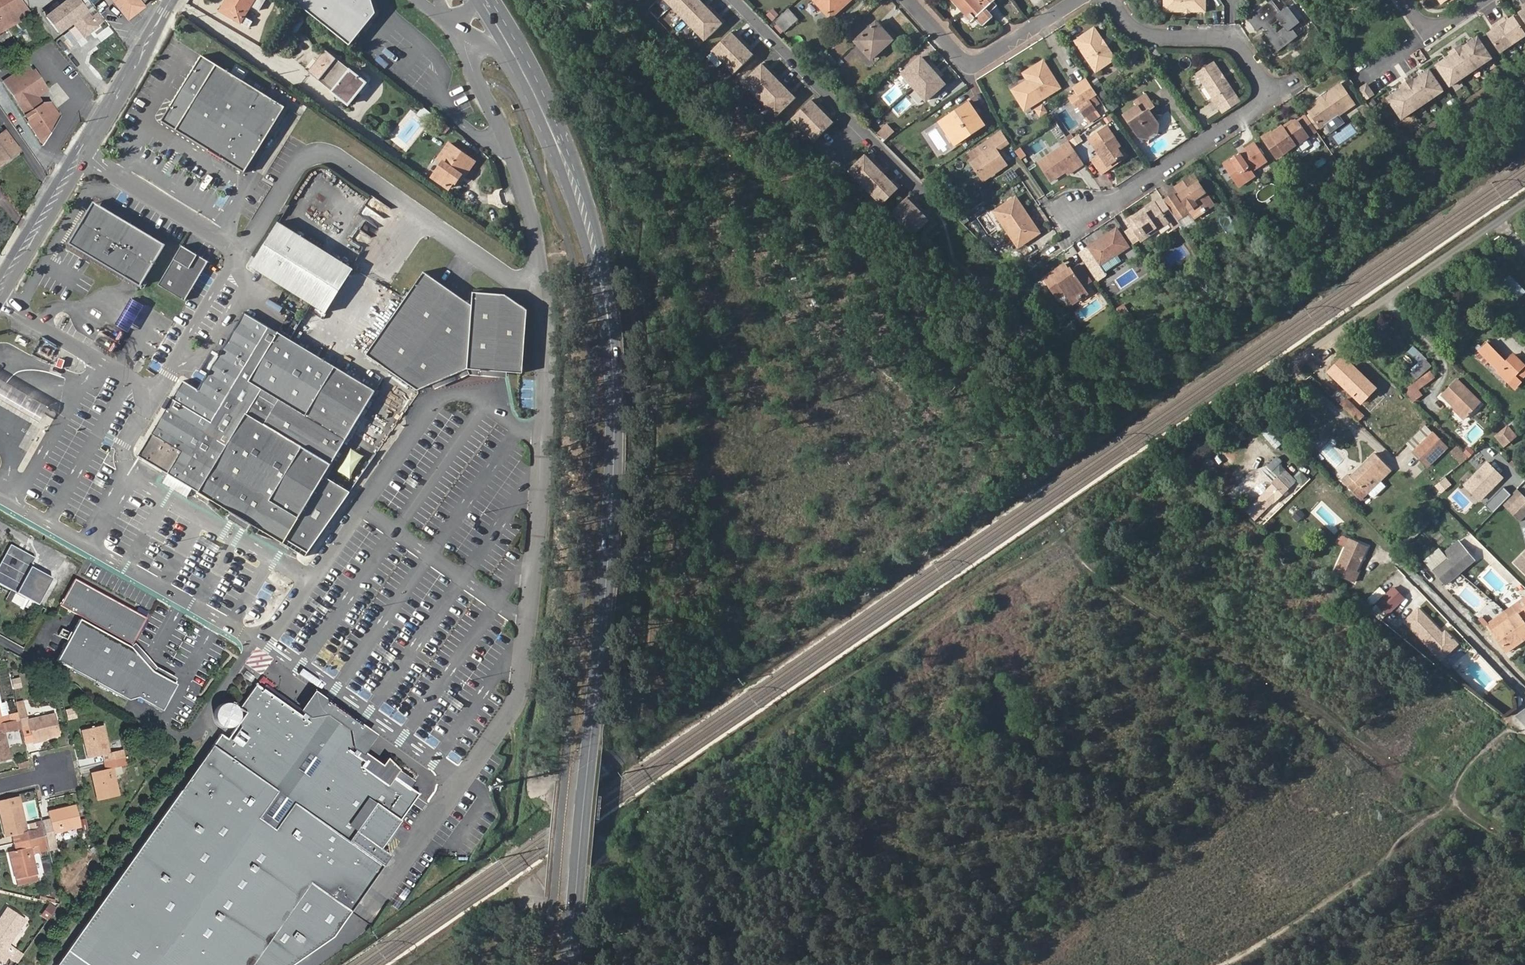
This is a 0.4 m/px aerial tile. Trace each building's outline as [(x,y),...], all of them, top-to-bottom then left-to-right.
[(33,15),(20,0),(0,0),(0,34),(33,15)] [(101,21),(90,7),(82,13),(72,0),(65,0),(56,6),(58,9),(45,19),(56,33),(70,23),(80,36),(101,21)] [(85,0),(72,0),(82,13),(90,7),(85,0)] [(127,19),(139,10),(131,0),(112,0),(127,19)] [(143,7),(138,0),(131,0),(139,10),(143,7)] [(223,12),(231,0),(226,0),(220,10),(223,12)] [(249,4),(252,0),(231,0),(223,12),(248,27),(252,20),(243,15),(249,4)] [(259,10),(265,0),(252,0),(249,4),(259,10)] [(351,44),(378,11),(375,0),(299,0),(351,44)] [(703,40),(722,22),(701,0),(665,0),(703,40)] [(850,0),(813,0),(830,18),(850,0)] [(960,9),(962,7),(974,21),(976,19),(983,27),(994,18),(989,13),(998,5),(993,0),(952,0),(960,9)] [(1163,8),(1163,11),(1182,11),(1183,13),(1189,13),(1189,11),(1205,11),(1205,0),(1163,0),(1163,8)] [(1262,25),(1267,33),(1263,35),(1274,52),(1295,38),(1289,29),(1297,23),(1296,21),(1300,18),(1291,5),(1286,8),(1286,7),(1278,12),(1269,0),(1246,16),(1255,29),(1262,25)] [(46,17),(45,19),(58,9),(56,6),(46,17)] [(772,8),(765,15),(772,21),(778,14),(772,8)] [(1487,33),(1501,54),(1524,39),(1524,8),(1487,33)] [(780,18),(791,29),(801,20),(790,9),(780,18)] [(872,58),(892,39),(877,23),(856,41),(858,43),(872,58)] [(1072,40),(1094,72),(1114,58),(1106,46),(1107,45),(1102,38),(1101,38),(1093,27),(1072,40)] [(753,54),(731,32),(712,51),(735,73),(753,54)] [(1478,35),(1435,65),(1450,88),(1494,58),(1478,35)] [(1162,54),(1157,47),(1150,51),(1154,58),(1162,54)] [(827,70),(838,61),(828,50),(817,60),(827,70)] [(359,94),(367,84),(327,51),(310,71),(348,103),(357,92),(359,94)] [(920,56),(902,73),(914,86),(932,69),(920,56)] [(935,67),(929,60),(926,62),(932,69),(935,67)] [(1028,84),(1038,98),(1056,87),(1039,61),(1025,70),(1033,81),(1029,83),(1028,84)] [(1236,95),(1214,62),(1197,74),(1219,107),(1236,95)] [(217,63),(177,128),(238,167),(245,172),(286,106),(217,63)] [(762,63),(742,82),(775,116),(795,97),(762,63)] [(50,103),(42,104),(37,97),(48,90),(35,71),(32,73),(28,67),(5,82),(27,115),(45,142),(60,117),(50,103)] [(938,76),(941,73),(935,67),(932,69),(938,76)] [(1430,68),(1387,97),(1402,120),(1446,90),(1430,68)] [(914,86),(926,99),(944,83),(932,69),(914,86)] [(1033,81),(1025,70),(1022,73),(1029,83),(1033,81)] [(1024,108),(1038,98),(1028,84),(1025,80),(1011,89),(1024,108)] [(1095,94),(1085,80),(1072,88),(1076,94),(1069,99),(1075,108),(1095,94)] [(1364,100),(1374,94),(1366,82),(1357,88),(1364,100)] [(1336,114),(1337,114),(1335,111),(1350,101),(1338,83),(1325,92),(1324,99),(1317,98),(1312,102),(1310,99),(1303,104),(1309,112),(1318,127),(1323,124),(1336,114)] [(1316,95),(1317,98),(1324,99),(1325,92),(1324,90),(1316,95)] [(1147,109),(1150,107),(1151,106),(1143,94),(1133,102),(1136,106),(1123,114),(1137,135),(1156,122),(1153,118),(1147,109)] [(833,121),(811,99),(792,118),(815,140),(833,121)] [(855,106),(862,114),(869,107),(862,100),(855,106)] [(1335,111),(1337,114),(1352,103),(1350,101),(1335,111)] [(943,118),(958,140),(983,124),(977,115),(974,117),(971,112),(974,110),(968,102),(943,118)] [(1041,104),(1034,108),(1039,114),(1044,111),(1041,104)] [(418,113),(428,121),(434,114),(423,106),(418,113)] [(1156,115),(1150,107),(1147,109),(1153,118),(1156,115)] [(1309,112),(1305,114),(1315,129),(1318,127),(1309,112)] [(1306,135),(1315,129),(1305,114),(1296,120),(1284,128),(1281,125),(1271,132),(1263,137),(1275,156),(1294,143),(1306,135)] [(1323,124),(1328,132),(1343,123),(1336,114),(1323,124)] [(1294,116),(1281,125),(1284,128),(1296,120),(1294,116)] [(954,143),(958,140),(943,118),(939,121),(954,143)] [(1157,124),(1156,122),(1137,135),(1139,137),(1148,140),(1156,134),(1157,124)] [(876,132),(885,141),(894,131),(885,123),(876,132)] [(1338,146),(1357,133),(1351,123),(1331,136),(1338,146)] [(1115,147),(1118,145),(1105,126),(1087,138),(1097,154),(1091,159),(1100,173),(1116,161),(1115,159),(1120,155),(1115,147)] [(997,150),(1008,142),(1000,131),(978,146),(983,153),(970,162),(983,179),(1006,164),(997,150)] [(18,151),(5,132),(0,136),(0,164),(18,151)] [(1306,135),(1294,143),(1298,150),(1311,141),(1306,135)] [(1083,163),(1067,141),(1037,162),(1050,181),(1064,171),(1071,167),(1073,170),(1083,163)] [(1252,141),(1243,147),(1245,150),(1239,154),(1237,151),(1222,162),(1231,177),(1243,169),(1249,178),(1253,175),(1249,170),(1265,160),(1260,154),(1262,153),(1258,147),(1257,148),(1252,141)] [(462,175),(464,176),(475,161),(449,142),(438,157),(443,161),(432,175),(448,188),(454,180),(460,173),(462,175)] [(1125,155),(1118,145),(1115,147),(1120,155),(1115,159),(1116,161),(1125,155)] [(1020,159),(1025,155),(1019,147),(1014,151),(1020,159)] [(867,150),(847,169),(880,203),(900,184),(867,150)] [(1067,175),(1073,170),(1071,167),(1064,171),(1067,175)] [(1006,182),(1017,176),(1013,169),(1002,175),(1006,182)] [(1237,186),(1249,178),(1243,169),(1231,177),(1237,186)] [(1191,174),(1173,187),(1181,199),(1184,203),(1181,205),(1178,201),(1172,192),(1162,199),(1174,218),(1175,218),(1188,209),(1193,216),(1211,204),(1191,174)] [(931,215),(909,193),(890,212),(913,234),(931,215)] [(1018,207),(1020,205),(1015,197),(993,211),(1017,246),(1038,232),(1033,223),(1030,225),(1018,207)] [(1127,224),(1139,242),(1174,218),(1162,199),(1161,198),(1143,210),(1144,213),(1127,224)] [(141,284),(144,279),(166,244),(95,201),(70,242),(141,284)] [(1033,223),(1020,205),(1018,207),(1030,225),(1033,223)] [(1125,222),(1127,224),(1144,213),(1143,210),(1125,222)] [(252,265),(287,286),(313,241),(279,220),(252,265)] [(1100,241),(1087,250),(1091,255),(1085,259),(1098,279),(1104,275),(1098,265),(1126,246),(1114,227),(1098,238),(1100,241)] [(356,267),(313,241),(287,286),(329,311),(356,267)] [(186,300),(191,293),(208,263),(209,261),(183,245),(159,284),(186,300)] [(1060,283),(1064,289),(1072,300),(1085,291),(1081,285),(1089,279),(1078,263),(1070,268),(1069,266),(1067,268),(1064,270),(1059,264),(1043,275),(1052,289),(1060,283)] [(369,354),(421,390),(470,367),(526,371),(530,308),(507,292),(491,291),(475,290),(474,302),(474,303),(425,270),(369,354)] [(1516,301),(1524,292),(1524,290),(1508,274),(1498,284),(1516,301)] [(1056,295),(1064,289),(1060,283),(1052,289),(1056,295)] [(115,325),(128,333),(145,304),(132,296),(115,325)] [(1120,315),(1127,310),(1123,303),(1115,308),(1120,315)] [(351,491),(325,475),(379,389),(282,331),(280,332),(246,312),(219,355),(208,373),(199,388),(185,379),(182,383),(173,398),(170,396),(164,406),(167,409),(139,455),(169,473),(164,482),(188,497),(193,487),(234,511),(253,523),(306,554),(337,511),(351,491)] [(1487,344),(1486,343),(1482,348),(1479,351),(1498,369),(1496,370),(1513,386),(1519,381),(1518,379),(1513,375),(1524,365),(1512,354),(1507,359),(1506,361),(1493,349),(1495,347),(1489,342),(1487,344)] [(1507,359),(1495,347),(1493,349),(1506,361),(1507,359)] [(203,369),(208,373),(219,355),(214,352),(203,369)] [(1377,389),(1343,355),(1327,372),(1362,405),(1377,389)] [(1418,390),(1437,374),(1421,356),(1408,368),(1417,378),(1401,391),(1411,403),(1422,394),(1418,390)] [(1524,365),(1513,375),(1518,379),(1524,372),(1524,366),(1524,365)] [(1441,393),(1468,417),(1482,401),(1456,377),(1441,393)] [(49,407),(0,378),(0,398),(41,422),(49,407)] [(1343,402),(1362,419),(1364,417),(1346,399),(1343,402)] [(1359,422),(1362,419),(1343,402),(1341,404),(1359,422)] [(1497,434),(1505,444),(1516,435),(1508,425),(1497,434)] [(1275,449),(1280,444),(1265,428),(1260,434),(1275,449)] [(1425,464),(1445,446),(1431,432),(1411,450),(1425,464)] [(350,475),(363,453),(352,446),(339,468),(350,475)] [(1391,469),(1374,453),(1361,467),(1363,469),(1359,473),(1357,471),(1351,477),(1348,475),(1342,481),(1361,500),(1391,469)] [(1504,478),(1487,461),(1464,485),(1480,502),(1504,478)] [(1295,481),(1286,471),(1245,511),(1254,521),(1295,481)] [(1246,491),(1252,485),(1243,477),(1238,484),(1246,491)] [(407,483),(415,488),(418,483),(411,478),(407,483)] [(1237,484),(1228,493),(1235,500),(1244,492),(1237,484)] [(1516,488),(1500,504),(1506,510),(1522,494),(1516,488)] [(1519,523),(1524,517),(1524,497),(1522,494),(1506,510),(1519,523)] [(250,529),(253,523),(234,511),(230,518),(250,529)] [(465,524),(472,528),(475,523),(468,518),(465,524)] [(1367,546),(1349,538),(1333,573),(1353,582),(1357,572),(1355,571),(1367,546)] [(1459,543),(1446,553),(1450,557),(1452,559),(1468,547),(1466,545),(1462,548),(1459,543)] [(1452,559),(1463,573),(1478,561),(1468,547),(1452,559)] [(1450,557),(1437,567),(1439,569),(1452,559),(1450,557)] [(1521,557),(1515,564),(1524,574),(1524,560),(1521,557)] [(1450,583),(1463,573),(1452,559),(1439,569),(1450,583)] [(26,597),(39,604),(51,583),(28,571),(17,592),(20,594),(26,597)] [(133,643),(148,617),(76,579),(61,605),(133,643)] [(1385,616),(1404,598),(1392,586),(1385,593),(1379,586),(1367,598),(1385,616)] [(13,590),(8,600),(15,604),(20,594),(17,592),(13,590)] [(15,604),(21,606),(26,597),(20,594),(15,604)] [(1506,614),(1512,620),(1524,636),(1524,601),(1506,614)] [(1418,609),(1405,622),(1440,662),(1457,647),(1445,633),(1440,637),(1437,634),(1439,632),(1418,609)] [(1490,626),(1494,632),(1509,653),(1524,641),(1524,636),(1512,620),(1506,614),(1490,626)] [(130,649),(80,621),(57,662),(129,702),(138,699),(163,712),(177,687),(153,674),(130,649)] [(383,847),(421,793),(396,775),(401,768),(389,756),(379,770),(378,768),(350,749),(348,733),(327,718),(311,720),(308,720),(307,718),(305,717),(303,718),(264,690),(265,689),(257,684),(242,705),(250,711),(248,714),(235,732),(254,745),(251,750),(232,736),(225,731),(59,964),(158,964),(163,957),(175,964),(295,964),(333,939),(362,898),(359,896),(364,889),(367,891),(393,855),(383,847)] [(358,749),(355,729),(329,710),(309,713),(269,684),(265,689),(264,690),(303,718),(305,717),(307,718),(308,720),(311,720),(327,718),(348,733),(350,749),(378,768),(380,764),(358,749)] [(0,695),(0,712),(1,715),(9,713),(6,702),(2,702),(0,695)] [(241,722),(242,720),(242,718),(243,716),(243,715),(243,713),(242,711),(242,709),(241,708),(241,707),(240,706),(239,705),(237,704),(236,702),(234,702),(233,701),(231,700),(229,700),(227,700),(226,700),(224,701),(222,702),(221,702),(219,704),(218,705),(217,706),(216,708),(215,709),(214,711),(214,713),(214,715),(214,716),(214,718),(215,720),(216,722),(217,723),(218,724),(219,726),(220,727),(222,728),(224,728),(225,729),(227,729),(229,729),(231,729),(233,728),(234,728),(236,727),(237,726),(239,725),(240,723),(241,722)] [(243,715),(248,714),(250,711),(242,705),(241,707),(241,708),(242,709),(242,711),(243,713),(243,715)] [(33,740),(59,734),(54,713),(28,719),(24,706),(17,708),(18,711),(20,720),(22,728),(29,726),(33,740)] [(18,711),(9,713),(11,722),(16,720),(20,720),(18,711)] [(0,712),(0,724),(11,722),(9,713),(1,715),(0,712)] [(11,758),(4,732),(18,728),(16,720),(11,722),(0,724),(0,760),(11,758)] [(123,749),(109,752),(103,726),(82,731),(88,758),(103,754),(105,762),(125,757),(123,749)] [(232,736),(251,750),(254,745),(235,732),(232,736)] [(98,799),(119,795),(113,767),(126,764),(125,757),(105,762),(106,769),(92,772),(98,799)] [(28,831),(19,796),(0,800),(0,808),(6,836),(13,834),(17,833),(19,842),(45,836),(41,822),(36,823),(38,829),(28,831)] [(54,833),(81,826),(79,819),(76,805),(49,811),(50,819),(43,821),(47,835),(50,850),(57,848),(54,833)] [(82,832),(90,830),(87,817),(79,819),(81,826),(82,832)] [(16,879),(38,874),(33,853),(48,849),(45,836),(19,842),(20,849),(16,850),(10,852),(16,879)] [(16,879),(18,886),(39,881),(38,874),(16,879)] [(362,898),(367,891),(364,889),(359,896),(362,898)] [(10,943),(26,920),(7,907),(0,918),(0,951),(9,957),(17,962),(24,953),(15,947),(13,950),(8,946),(10,943)] [(42,917),(48,921),(54,913),(48,909),(42,917)] [(5,963),(9,957),(0,951),(0,960),(5,963)] [(163,957),(158,964),(175,964),(163,957)]
